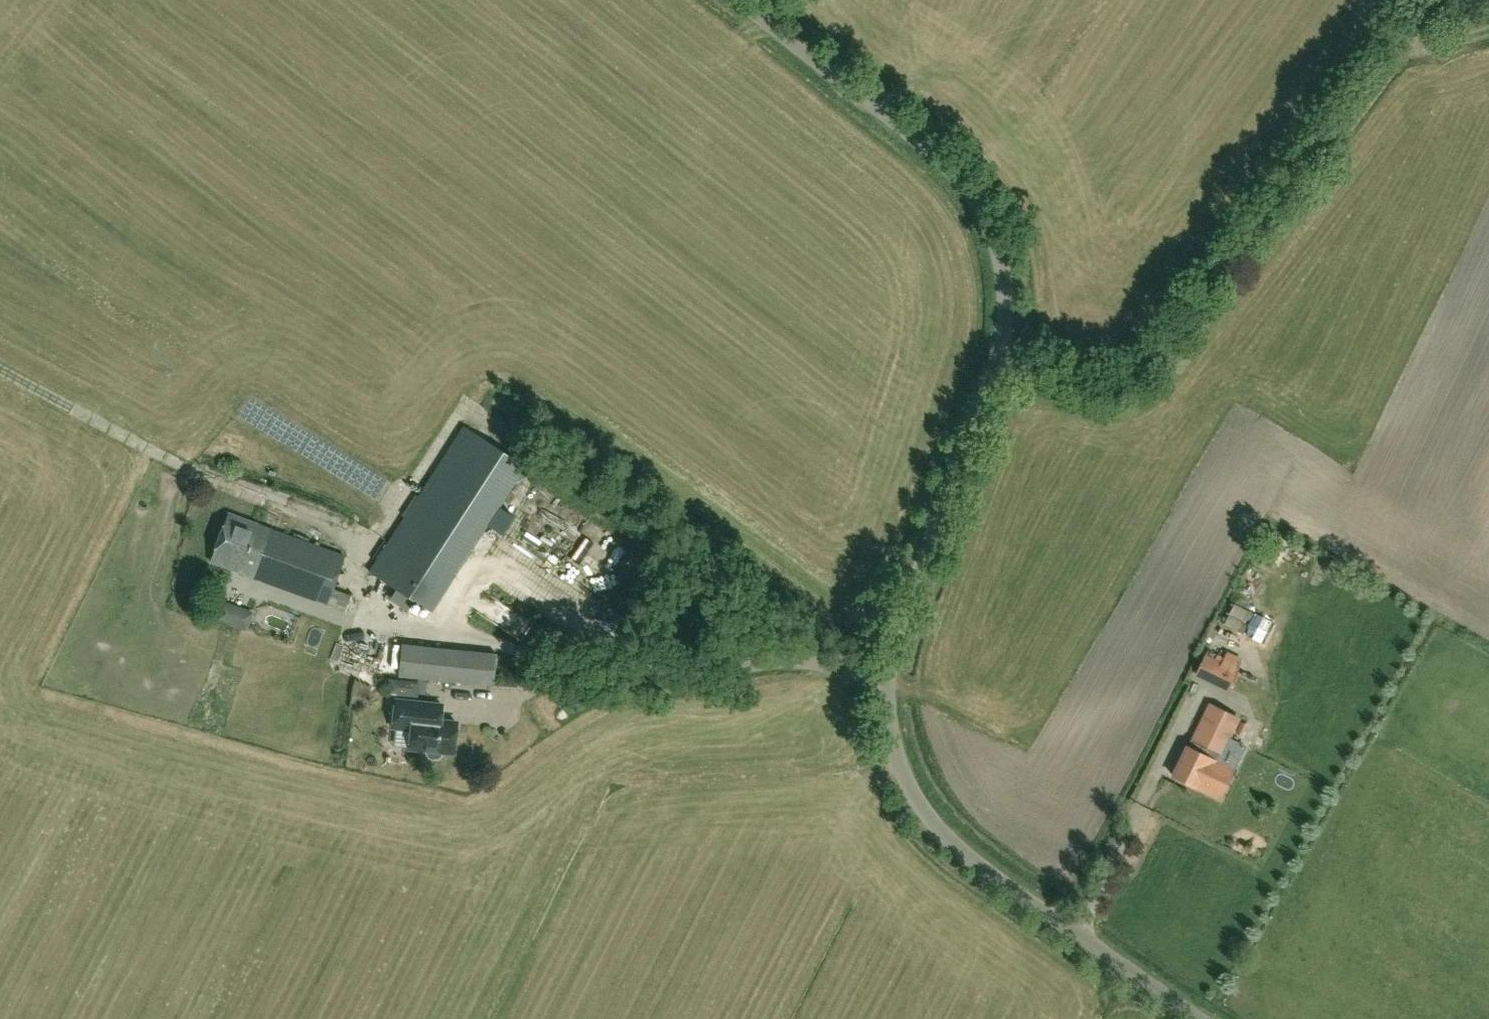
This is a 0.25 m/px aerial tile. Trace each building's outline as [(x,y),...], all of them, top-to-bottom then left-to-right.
[(430,612),(524,467),(463,427),(370,573),(430,612)] [(231,514),(213,561),(347,611),(352,597),(333,590),(345,557),(231,514)] [(251,627),(260,610),(229,595),(221,613),(251,627)] [(399,676),(494,685),(497,653),(402,644),(399,676)] [(1243,680),(1254,658),(1229,646),(1224,655),(1206,646),(1196,665),(1230,682),(1233,675),(1243,680)] [(444,754),(444,750),(456,751),(460,721),(444,719),(446,703),(400,697),(396,725),(415,727),(413,746),(430,748),(430,752),(432,756),(440,756),(444,754)] [(1220,753),(1237,717),(1210,703),(1193,737),(1194,740),(1190,748),(1187,746),(1173,775),(1196,787),(1196,786),(1220,797),(1232,770),(1214,762),(1215,761),(1214,760),(1217,752),(1220,753)]
